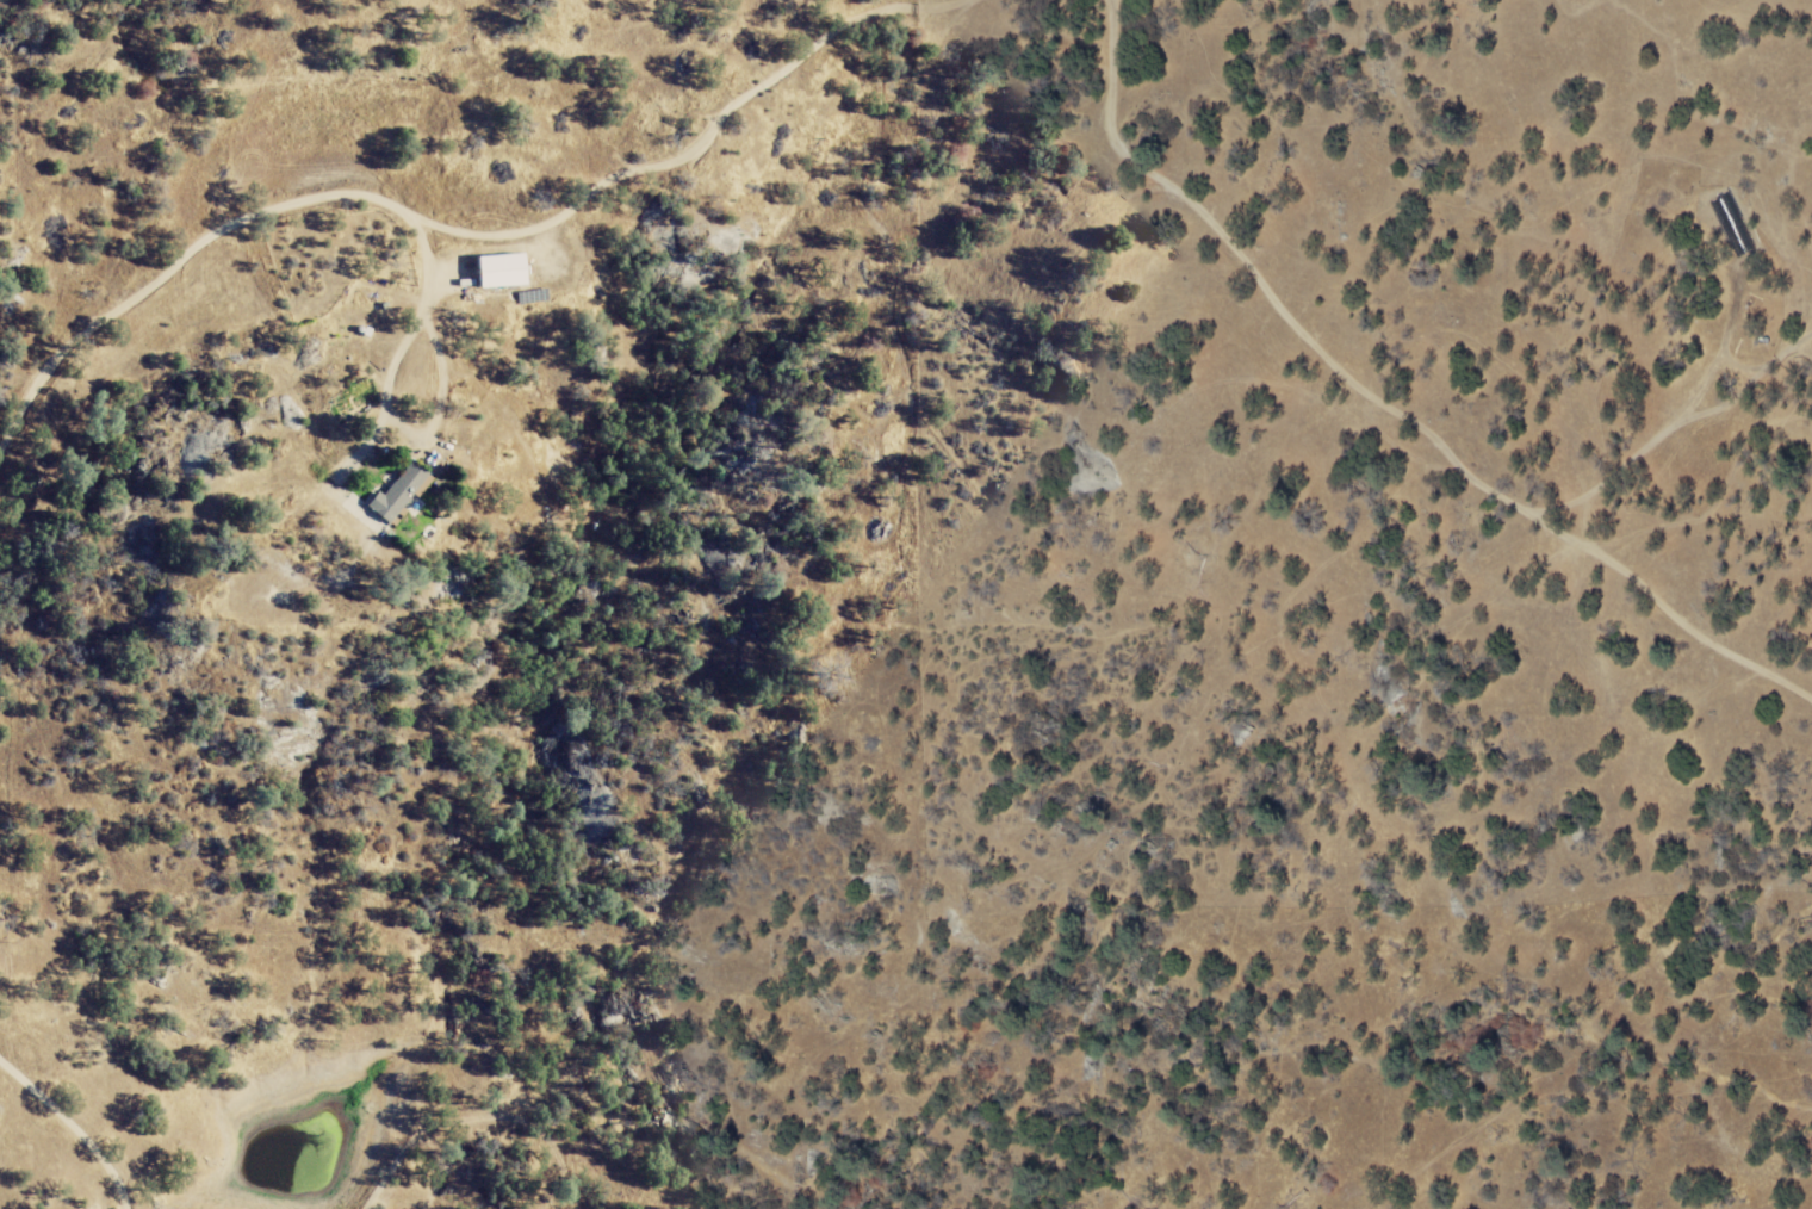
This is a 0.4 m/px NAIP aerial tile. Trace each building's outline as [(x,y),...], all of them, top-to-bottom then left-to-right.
[(480,256),(481,288),(527,286),(526,255),(480,256)] [(432,474),(413,461),(387,497),(380,492),(369,507),(396,526),(432,474)]
